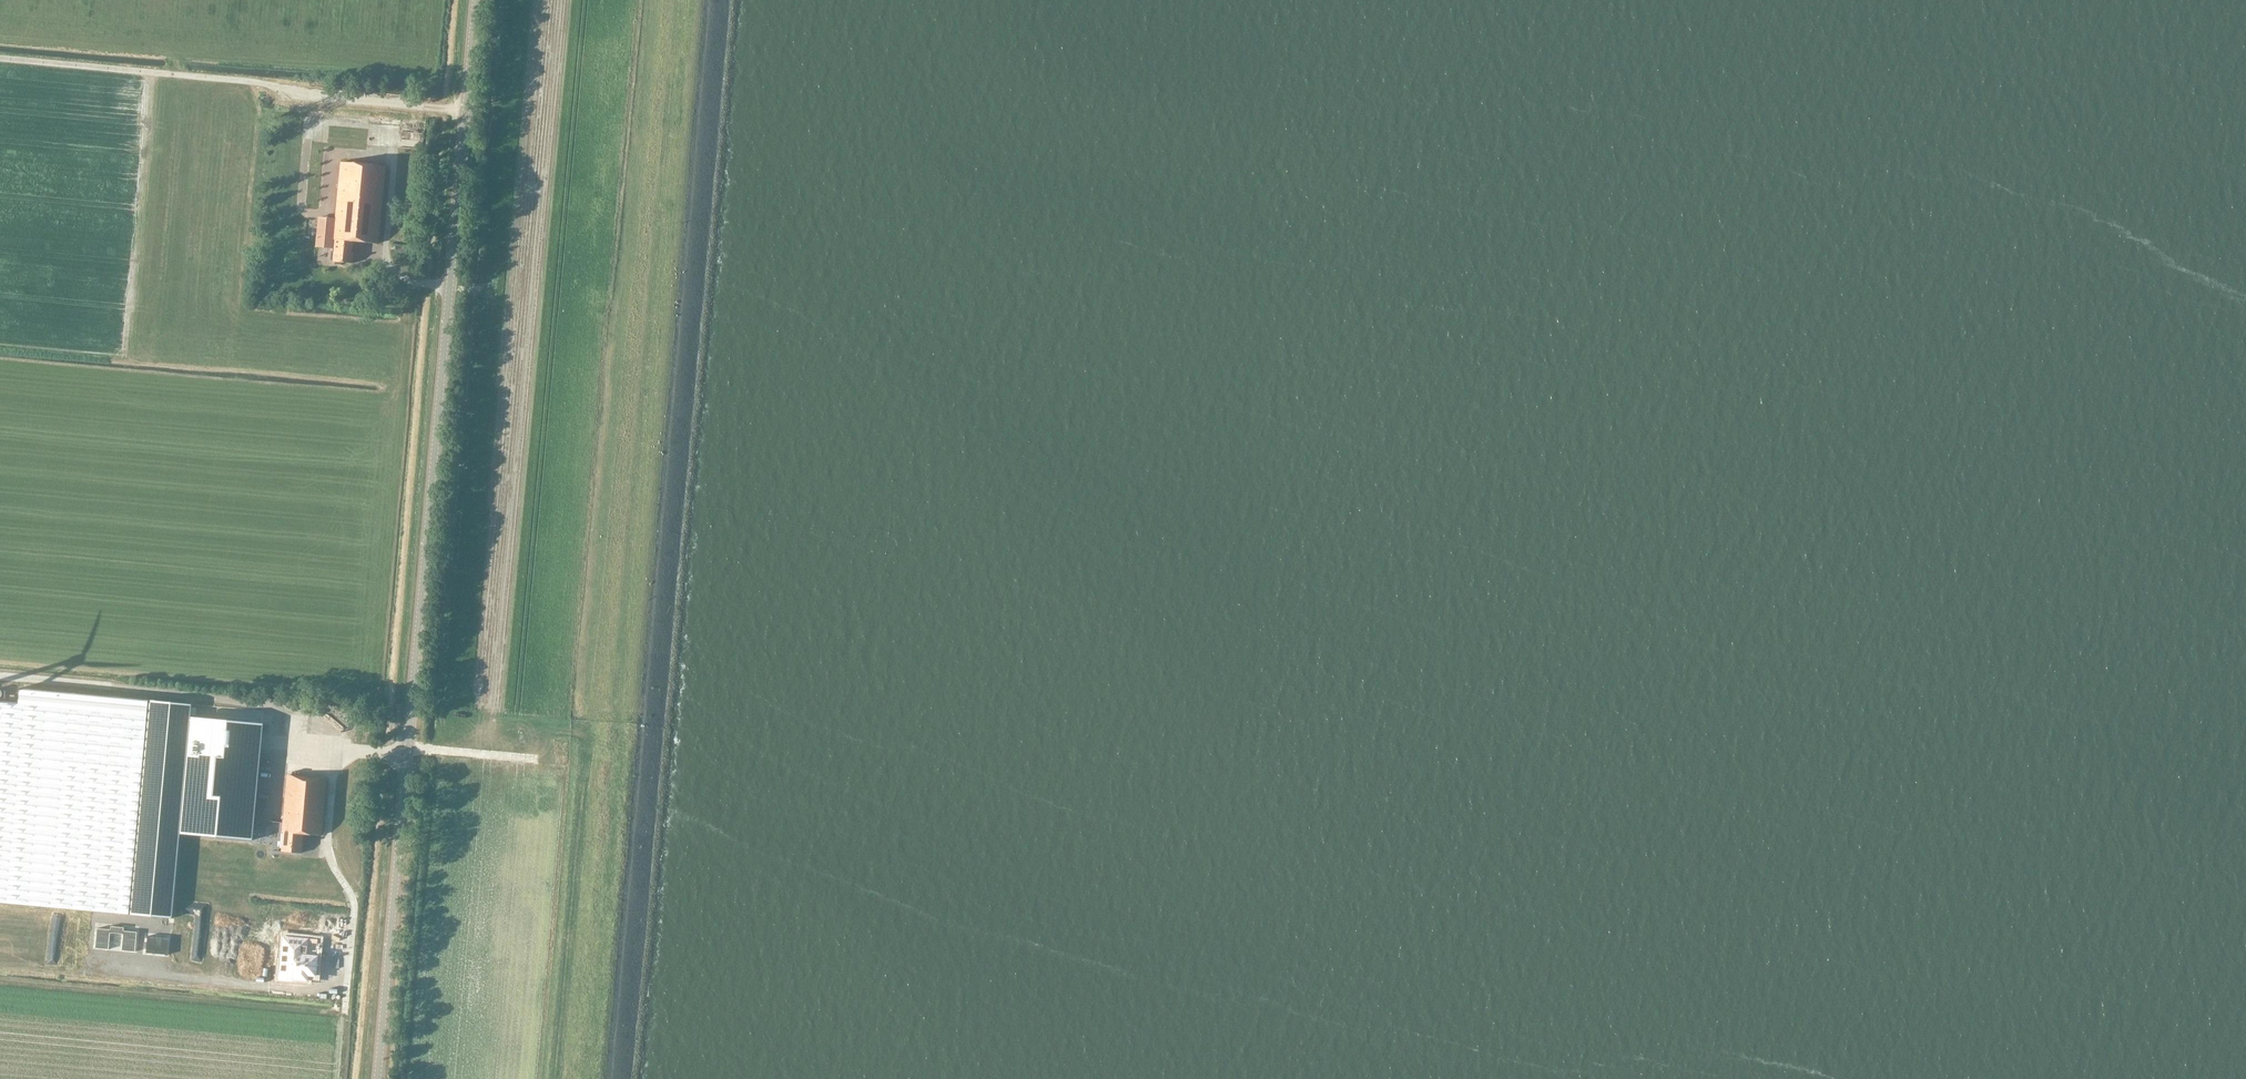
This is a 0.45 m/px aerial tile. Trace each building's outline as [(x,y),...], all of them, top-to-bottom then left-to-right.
[(350,253),(351,241),(377,243),(384,167),(339,163),(332,240),(334,240),(332,262),(351,264),(352,253),(350,253)] [(318,215),(316,245),(331,247),(334,217),(318,215)] [(53,908),(89,911),(171,919),(246,925),(247,913),(320,920),(330,811),(331,811),(335,764),(307,762),(305,762),(305,765),(261,761),(261,759),(260,759),(260,761),(258,761),(262,726),(189,719),(190,704),(20,689),(18,703),(0,701),(0,903),(53,908)] [(96,929),(94,948),(108,950),(109,933),(123,934),(121,951),(134,952),(136,932),(123,931),(123,928),(110,926),(110,930),(96,929)] [(147,936),(145,953),(167,955),(169,938),(147,936)] [(283,938),(280,974),(295,975),(294,979),(306,980),(307,975),(314,975),(316,957),(304,956),(304,950),(306,951),(307,940),(283,938)]
